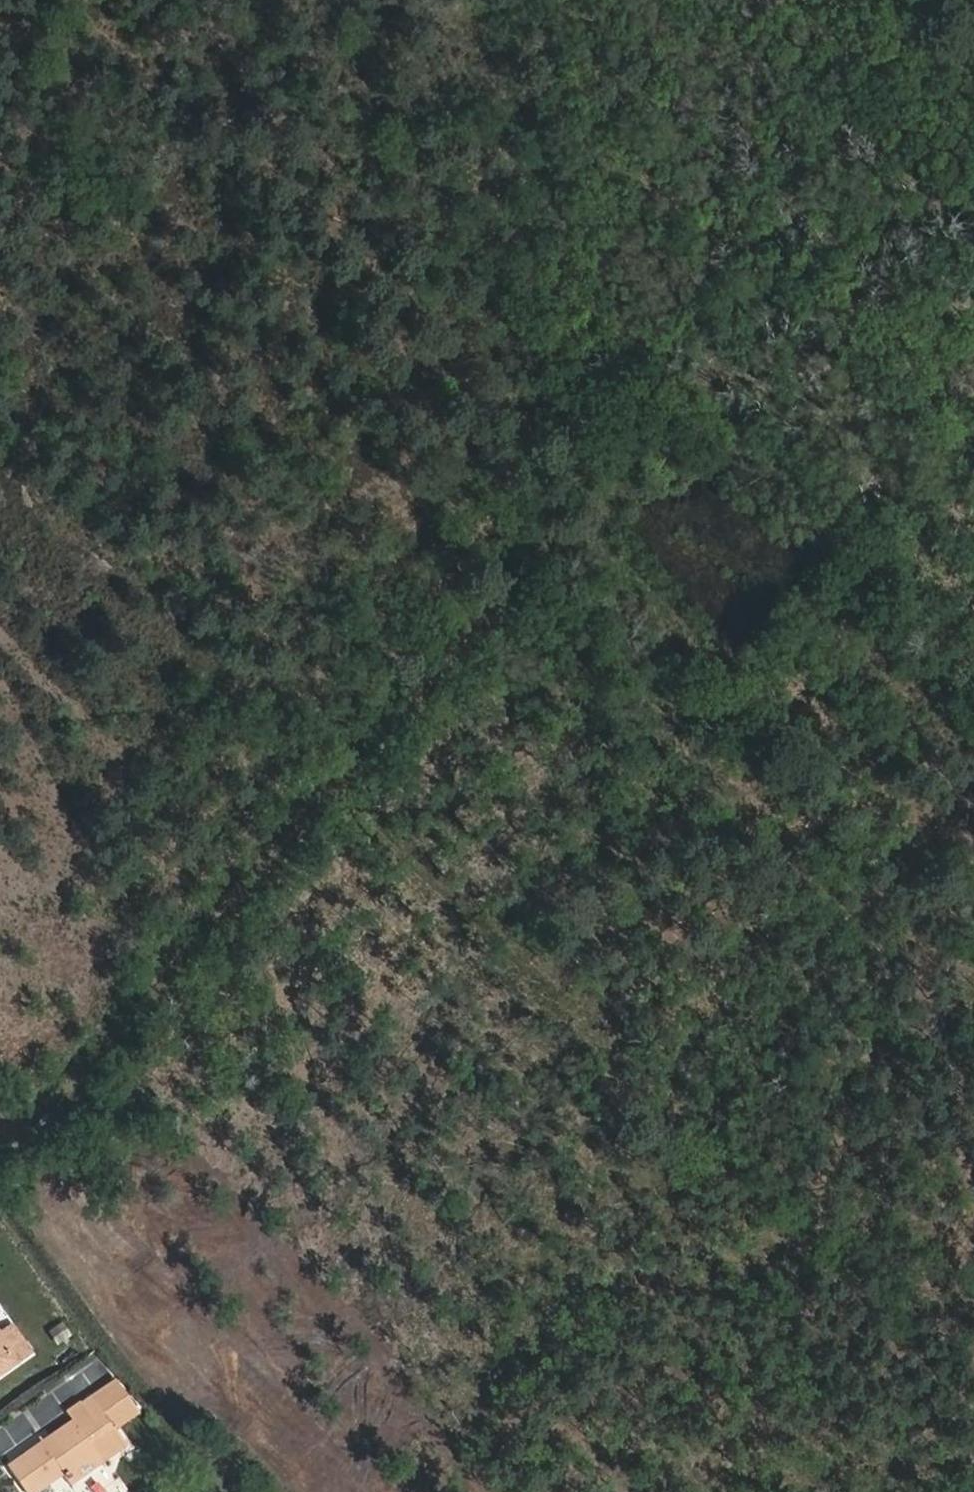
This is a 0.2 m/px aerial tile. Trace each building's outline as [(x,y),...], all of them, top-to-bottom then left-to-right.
[(0,1333),(0,1374),(33,1352),(14,1324),(0,1333)] [(120,1383),(98,1398),(117,1427),(140,1412),(120,1383)] [(10,1465),(28,1491),(34,1491),(64,1472),(73,1485),(106,1463),(105,1461),(129,1445),(117,1427),(98,1398),(85,1407),(81,1400),(67,1411),(74,1421),(10,1465)]
